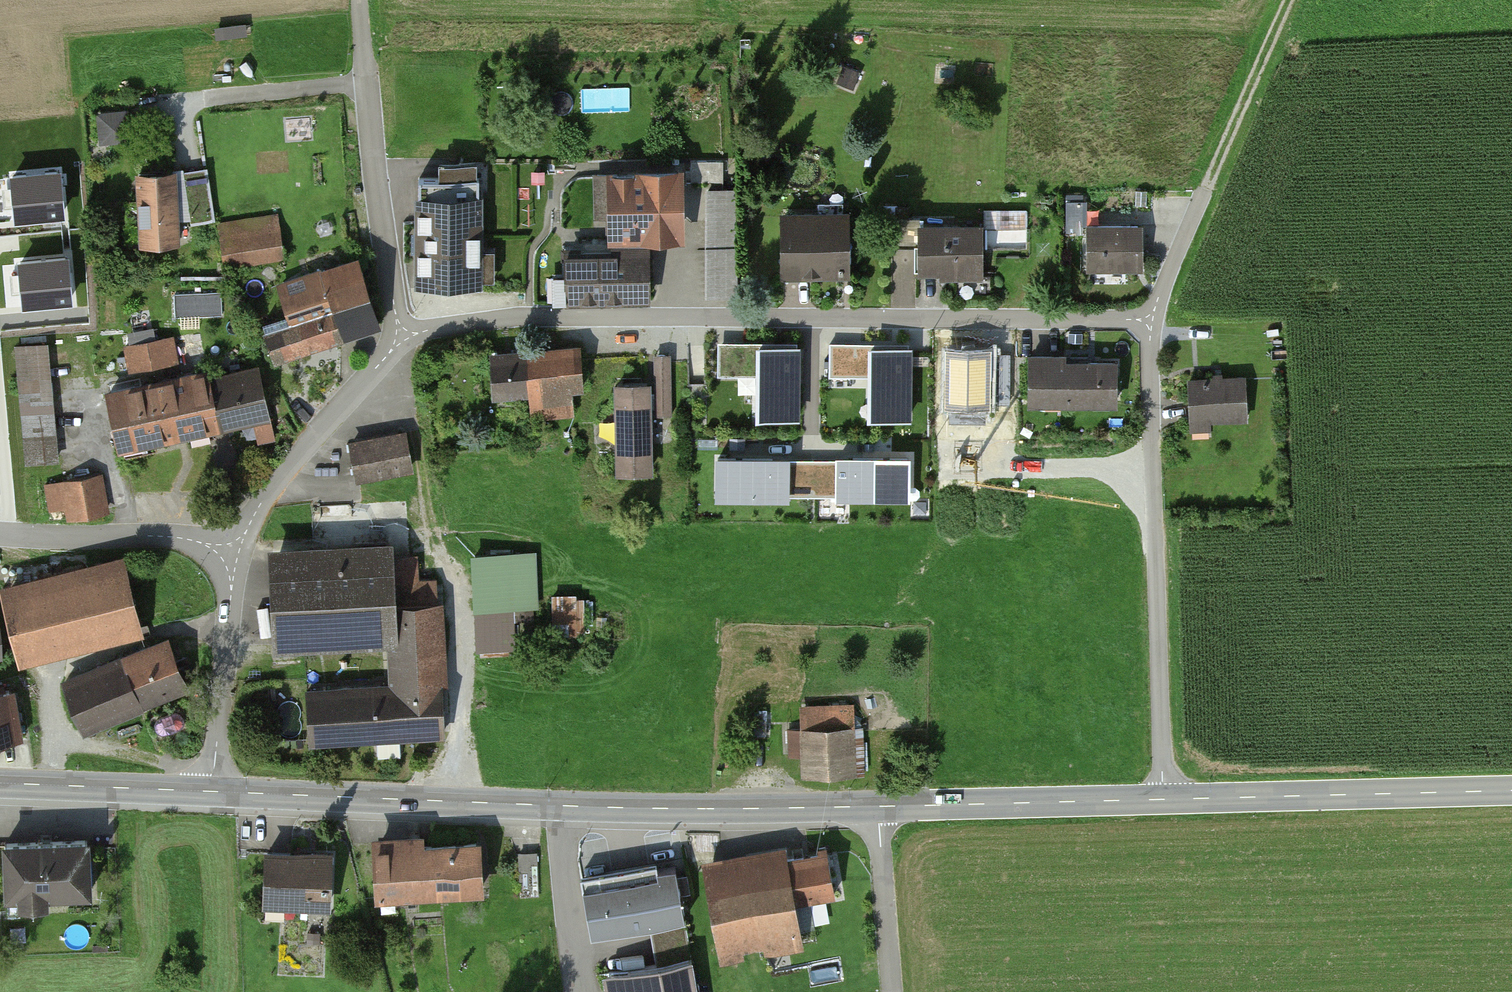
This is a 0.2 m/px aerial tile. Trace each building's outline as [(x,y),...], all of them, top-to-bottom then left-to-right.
[(723,161),(690,161),(690,182),(723,182),(723,161)] [(139,172),(143,243),(177,241),(175,216),(189,215),(191,222),(212,218),(205,168),(183,171),(139,172)] [(613,217),(614,241),(647,240),(647,237),(674,237),(674,215),(680,215),(679,171),(595,172),(595,218),(613,217)] [(58,172),(13,176),(17,218),(62,214),(58,172)] [(418,282),(478,282),(479,178),(419,177),(418,282)] [(736,190),(707,190),(706,292),(735,293),(736,190)] [(1084,214),(1083,195),(1069,196),(1070,215),(1084,214)] [(997,211),(997,227),(1025,227),(1025,211),(997,211)] [(218,225),(224,264),(284,255),(278,216),(218,225)] [(783,216),(784,272),(844,272),(843,216),(783,216)] [(920,246),(920,271),(981,271),(980,227),(920,227),(920,219),(892,219),(892,246),(920,246)] [(1138,226),(1087,226),(1087,269),(1138,269),(1138,226)] [(566,254),(567,299),(648,298),(647,240),(614,241),(614,253),(566,254)] [(67,258),(21,262),(25,305),(70,301),(67,258)] [(325,271),(346,335),(380,323),(359,260),(325,271)] [(264,331),(273,359),(346,335),(325,271),(311,276),(314,284),(282,295),(291,322),(264,331)] [(225,315),(225,291),(177,290),(177,315),(225,315)] [(741,388),(756,388),(757,334),(721,334),(720,370),(741,370),(741,388)] [(173,336),(126,346),(131,370),(177,360),(173,336)] [(49,346),(13,348),(20,457),(57,454),(49,346)] [(579,346),(527,349),(530,391),(532,418),(568,415),(566,388),(582,387),(579,346)] [(760,346),(759,416),(797,417),(798,346),(760,346)] [(857,348),(829,348),(829,377),(857,377),(857,348)] [(530,391),(527,349),(491,352),(494,393),(530,391)] [(871,349),(870,419),(908,419),(910,349),(871,349)] [(987,349),(949,349),(948,404),(986,404),(987,349)] [(654,356),(653,410),(670,410),(671,356),(654,356)] [(1064,356),(1031,356),(1031,391),(1063,391),(1063,402),(1115,403),(1116,363),(1064,363),(1064,356)] [(259,370),(209,381),(219,425),(269,415),(259,370)] [(207,371),(109,393),(121,447),(219,425),(209,381),(207,371)] [(1188,377),(1189,419),(1247,417),(1246,375),(1188,377)] [(647,384),(613,384),(614,470),(648,469),(647,384)] [(1010,385),(993,385),(993,404),(1010,404),(1010,385)] [(349,441),(353,476),(409,469),(405,434),(349,441)] [(812,497),(812,468),(787,467),(787,458),(717,457),(717,497),(812,497)] [(839,467),(812,468),(812,497),(909,498),(909,458),(839,458),(839,467)] [(46,483),(51,519),(109,511),(104,475),(46,483)] [(270,558),(273,646),(387,642),(388,687),(308,690),(310,741),(443,736),(437,583),(412,584),(411,553),(270,558)] [(474,556),(480,652),(516,650),(513,610),(537,609),(533,553),(474,556)] [(2,595),(19,665),(140,634),(123,564),(2,595)] [(63,685),(84,733),(185,689),(164,641),(63,685)] [(18,739),(11,691),(0,693),(0,741),(18,739)] [(799,710),(803,778),(857,775),(853,707),(799,710)] [(476,843),(370,849),(373,901),(479,895),(476,843)] [(0,850),(0,903),(18,903),(18,910),(48,909),(48,903),(94,903),(93,850),(0,850)] [(331,856),(264,852),(261,905),(329,909),(331,856)] [(830,897),(824,852),(703,869),(715,954),(797,942),(792,902),(830,897)] [(674,876),(581,894),(590,945),(683,927),(674,876)] [(600,976),(604,991),(697,991),(690,957),(600,976)]
